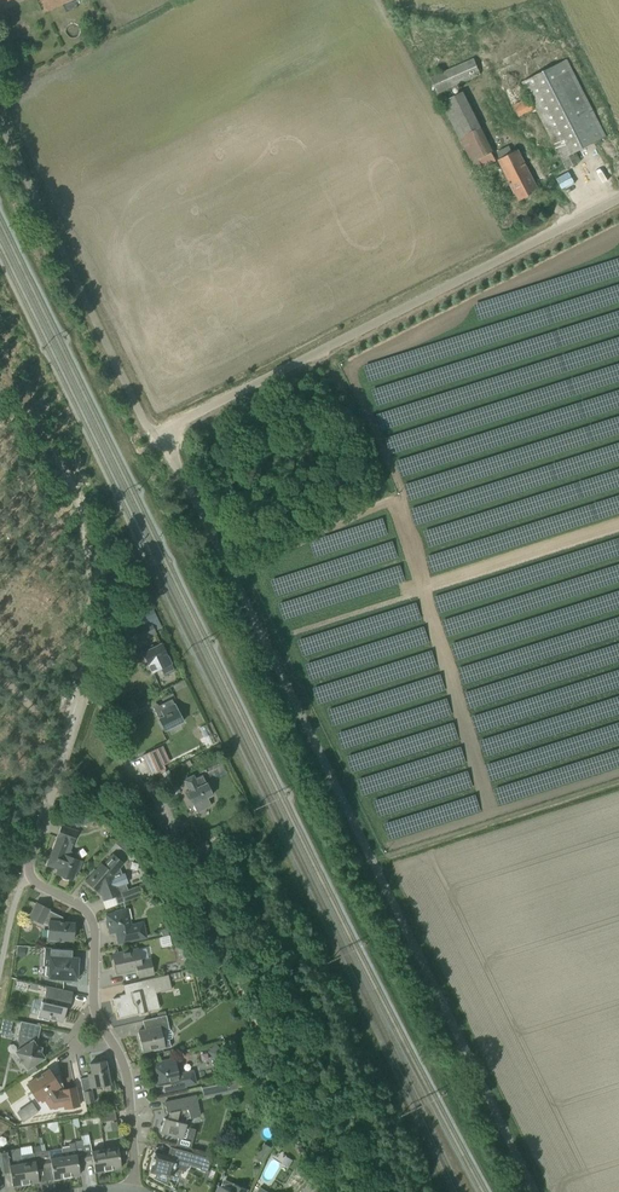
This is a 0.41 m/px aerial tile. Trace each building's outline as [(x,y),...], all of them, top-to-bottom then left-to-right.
[(68,0),(42,0),(46,10),(62,3),(68,0)] [(62,3),(66,11),(77,6),(75,0),(68,0),(62,3)] [(439,94),(481,75),(473,58),(431,77),(439,94)] [(576,152),(606,137),(566,59),(523,81),(567,168),(580,162),(576,152)] [(441,103),(476,171),(496,161),(492,153),(494,151),(464,91),(441,103)] [(519,117),(534,109),(528,97),(513,105),(519,117)] [(533,180),(517,150),(498,160),(514,190),(520,201),(539,191),(533,180)] [(132,603),(146,596),(139,581),(129,585),(127,594),(132,603)] [(143,640),(156,633),(151,623),(138,630),(143,640)] [(161,644),(142,653),(152,672),(170,663),(161,644)] [(183,722),(173,702),(168,704),(167,702),(153,708),(164,731),(183,722)] [(148,773),(171,766),(165,746),(142,753),(148,773)] [(180,792),(169,770),(157,776),(169,798),(180,792)] [(188,792),(197,812),(211,805),(207,798),(212,795),(202,775),(195,778),(193,775),(184,780),(189,791),(188,792)] [(77,831),(61,825),(56,838),(58,838),(55,844),(47,865),(57,869),(55,874),(61,876),(60,877),(61,878),(63,879),(64,879),(65,880),(66,880),(67,880),(68,878),(72,880),(76,871),(77,872),(82,861),(72,858),(73,856),(72,854),(71,852),(69,851),(77,831)] [(114,842),(126,853),(131,847),(125,837),(121,833),(114,842)] [(206,841),(189,849),(194,861),(212,853),(211,851),(209,845),(206,841)] [(114,896),(117,904),(141,896),(137,887),(127,890),(125,884),(128,883),(124,873),(121,874),(119,868),(123,864),(112,854),(103,865),(100,864),(93,873),(94,875),(87,883),(98,892),(99,891),(102,894),(101,895),(103,900),(114,896)] [(74,928),(73,927),(74,923),(60,922),(60,916),(48,910),(49,909),(36,903),(29,917),(42,924),(44,918),(47,920),(47,940),(62,941),(63,940),(72,941),(73,936),(73,935),(74,934),(74,933),(74,932),(74,930),(74,929),(74,928)] [(115,913),(105,915),(107,921),(105,921),(107,928),(108,928),(109,934),(115,932),(117,944),(120,943),(132,941),(146,938),(143,922),(130,925),(127,909),(115,911),(115,913)] [(186,942),(177,947),(186,964),(196,958),(186,942)] [(44,957),(43,966),(45,966),(49,966),(48,979),(63,980),(63,982),(71,983),(71,980),(76,981),(76,976),(79,976),(79,968),(77,968),(77,963),(77,958),(74,958),(71,958),(72,949),(60,948),(44,947),(44,957)] [(150,959),(140,961),(138,950),(113,955),(116,973),(137,969),(138,977),(153,974),(150,959)] [(119,1018),(152,1010),(150,1000),(154,999),(153,993),(171,989),(168,975),(136,982),(139,991),(119,995),(119,997),(112,999),(115,1010),(117,1009),(119,1018)] [(70,1003),(72,992),(46,986),(42,1001),(41,1001),(37,1018),(48,1021),(49,1018),(62,1021),(67,1002),(70,1003)] [(153,1049),(153,1051),(171,1047),(169,1039),(163,1040),(161,1031),(169,1029),(166,1015),(142,1021),(144,1030),(137,1032),(142,1052),(153,1049)] [(20,1021),(17,1036),(19,1036),(18,1039),(19,1043),(20,1046),(21,1048),(15,1052),(19,1058),(18,1062),(23,1063),(26,1069),(44,1058),(40,1052),(41,1047),(36,1046),(33,1042),(37,1039),(40,1026),(20,1021)] [(215,1044),(207,1051),(214,1059),(223,1052),(215,1044)] [(156,1086),(162,1084),(164,1093),(186,1088),(186,1085),(195,1083),(193,1071),(182,1073),(183,1075),(178,1076),(174,1059),(160,1062),(160,1063),(152,1065),(153,1073),(152,1073),(153,1078),(154,1078),(156,1086)] [(105,1085),(106,1091),(114,1089),(110,1068),(107,1069),(105,1060),(89,1064),(91,1073),(87,1074),(88,1077),(80,1079),(85,1104),(94,1102),(91,1088),(105,1085)] [(79,1106),(75,1087),(63,1090),(63,1091),(58,1092),(56,1088),(59,1085),(49,1070),(27,1085),(37,1100),(40,1098),(42,1101),(44,1099),(50,1108),(64,1105),(65,1109),(79,1106)] [(201,1087),(203,1096),(228,1091),(226,1082),(201,1087)] [(195,1096),(164,1102),(166,1113),(169,1112),(167,1119),(164,1118),(160,1132),(178,1137),(176,1144),(175,1144),(175,1145),(193,1150),(193,1149),(190,1148),(194,1130),(185,1127),(186,1124),(185,1123),(186,1118),(189,1117),(189,1118),(200,1116),(195,1096)] [(100,1122),(116,1120),(114,1112),(98,1114),(100,1122)] [(69,1147),(61,1148),(63,1156),(66,1177),(80,1175),(77,1162),(85,1161),(82,1145),(75,1146),(74,1143),(68,1144),(69,1147)] [(264,1143),(254,1158),(261,1162),(266,1155),(267,1156),(272,1149),(264,1143)] [(107,1170),(104,1150),(91,1152),(90,1144),(82,1145),(85,1161),(92,1159),(94,1172),(107,1170)] [(113,1148),(104,1150),(107,1170),(121,1168),(119,1155),(126,1154),(125,1146),(113,1148)] [(151,1164),(149,1173),(155,1174),(154,1178),(153,1178),(153,1179),(166,1185),(167,1185),(166,1184),(169,1179),(171,1179),(174,1168),(185,1172),(187,1165),(200,1169),(200,1170),(208,1172),(211,1159),(170,1147),(167,1156),(154,1153),(153,1158),(153,1157),(151,1164)] [(20,1155),(19,1148),(7,1150),(7,1149),(0,1150),(0,1161),(2,1175),(10,1173),(12,1186),(25,1184),(20,1155)] [(41,1152),(44,1168),(51,1166),(53,1179),(66,1177),(63,1156),(61,1148),(41,1152)] [(33,1153),(20,1155),(25,1184),(38,1182),(36,1169),(44,1168),(41,1152),(33,1153)]
